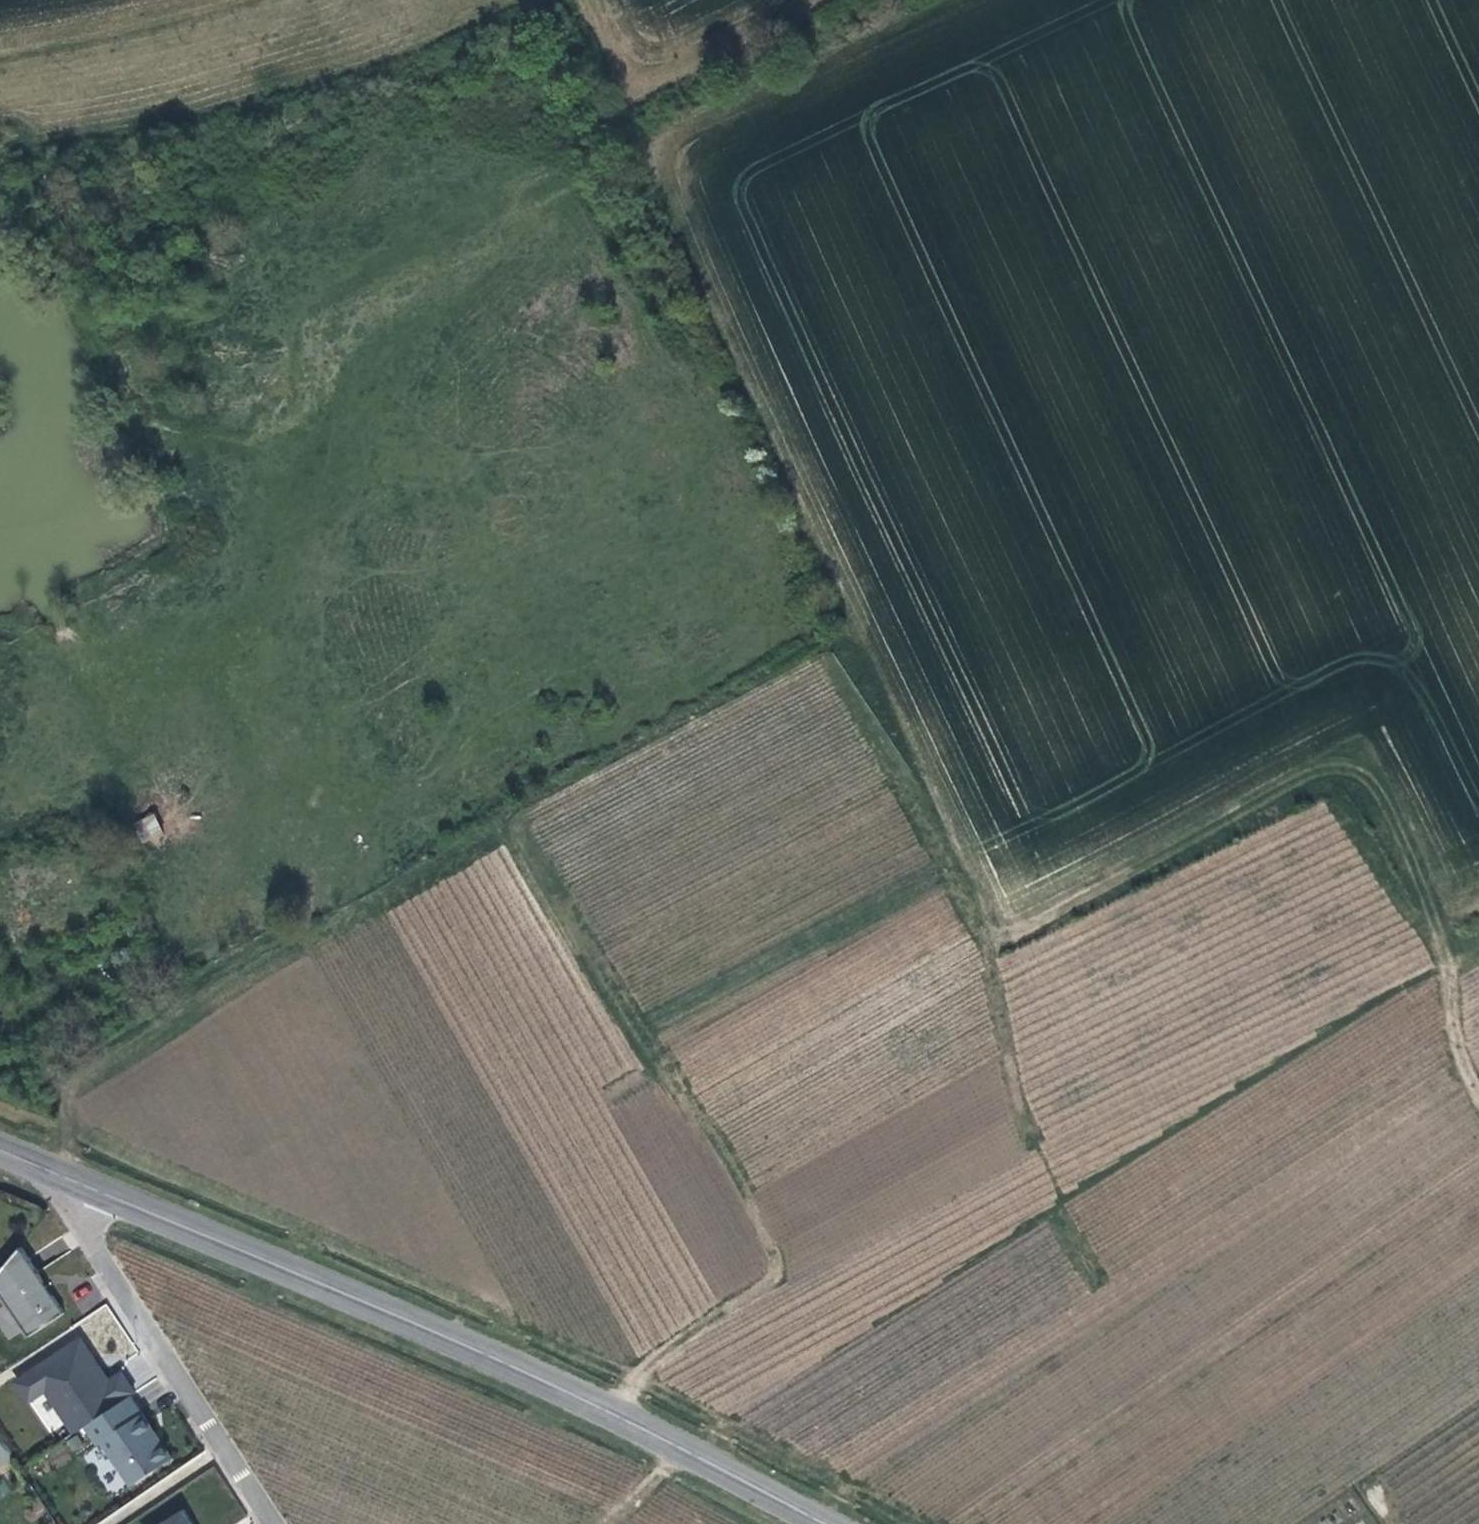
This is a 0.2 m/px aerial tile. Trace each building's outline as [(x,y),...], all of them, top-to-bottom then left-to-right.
[(140,827),(156,820),(147,801),(131,808),(140,827)] [(18,1247),(0,1269),(0,1295),(27,1335),(63,1313),(18,1247)] [(84,1425),(128,1395),(135,1391),(121,1370),(111,1376),(82,1334),(12,1378),(30,1404),(47,1393),(73,1433),(84,1425)] [(152,1431),(128,1395),(84,1425),(96,1443),(100,1440),(129,1484),(170,1458),(159,1441),(156,1443),(149,1433),(152,1431)] [(48,1433),(62,1427),(51,1401),(37,1407),(48,1433)] [(159,1441),(152,1431),(149,1433),(156,1443),(159,1441)] [(109,1492),(124,1485),(116,1468),(101,1475),(109,1492)] [(180,1505),(151,1523),(192,1523),(180,1505)]
